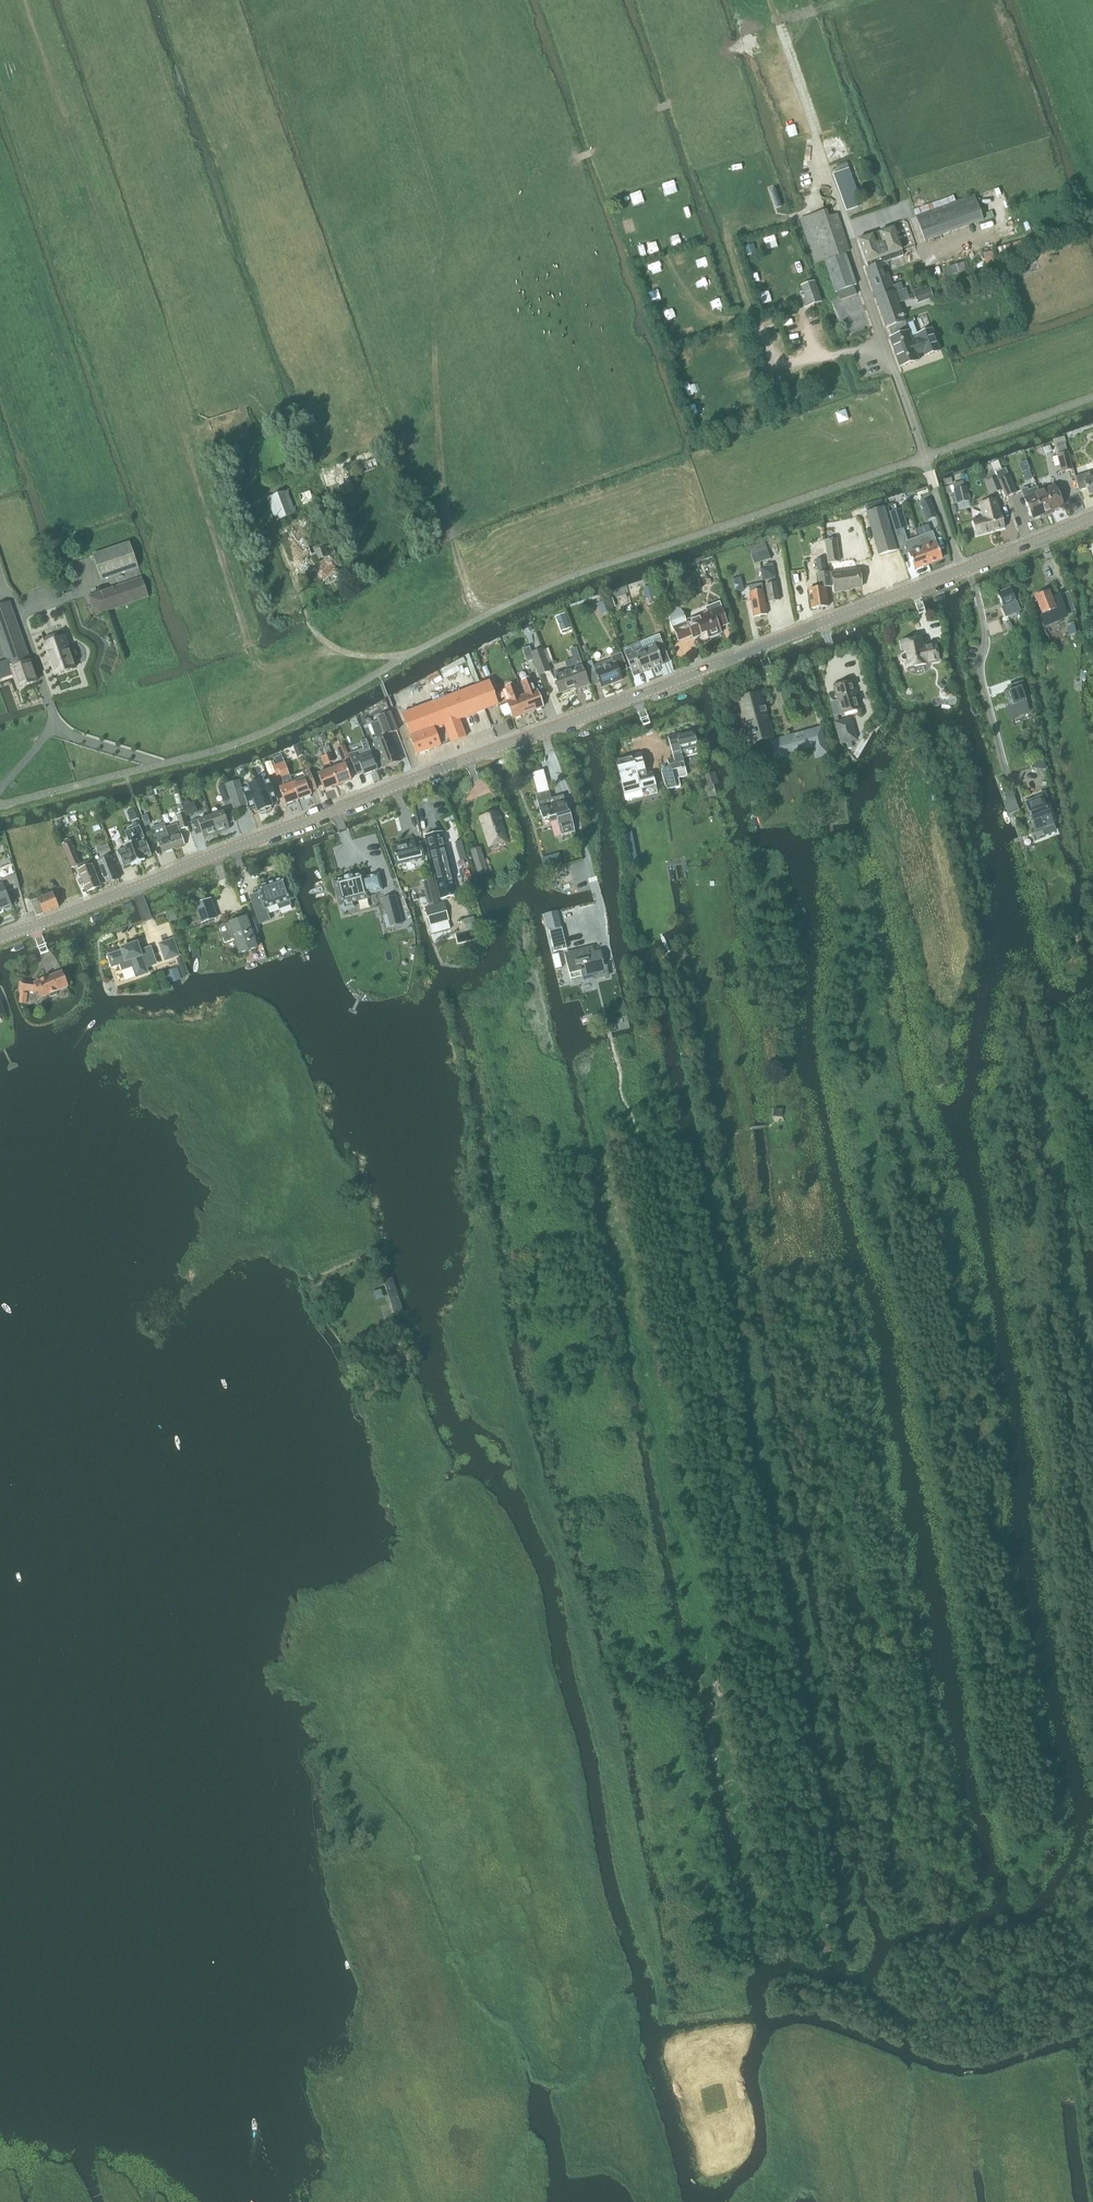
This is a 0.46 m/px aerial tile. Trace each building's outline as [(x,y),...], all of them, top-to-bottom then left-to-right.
[(849,169),(833,175),(846,212),(855,208),(858,207),(853,193),(857,191),(849,169)] [(913,211),(924,243),(983,222),(974,195),(955,202),(953,196),(913,211)] [(802,219),(800,220),(815,265),(815,264),(818,263),(825,261),(835,293),(837,292),(840,301),(856,296),(853,287),(856,286),(845,253),(849,251),(837,214),(829,217),(827,211),(802,219)] [(1032,221),(1023,224),(1026,232),(1034,229),(1032,221)] [(865,269),(886,329),(888,328),(892,338),(890,339),(900,368),(918,361),(916,355),(923,352),(925,356),(939,351),(932,330),(917,335),(919,339),(911,342),(908,332),(905,324),(914,321),(913,319),(905,322),(898,303),(909,300),(905,289),(903,290),(901,284),(893,286),(885,262),(903,256),(901,251),(902,251),(894,227),(873,235),(858,240),(866,264),(870,263),(871,267),(865,269)] [(1024,241),(1003,247),(1005,255),(1026,249),(1024,241)] [(753,244),(745,247),(747,254),(755,251),(753,244)] [(992,252),(983,254),(986,265),(995,262),(992,252)] [(963,263),(949,267),(952,275),(965,271),(963,263)] [(808,307),(821,302),(820,300),(814,282),(801,287),(807,304),(808,307)] [(929,287),(913,293),(917,304),(933,298),(929,287)] [(845,410),(835,413),(838,424),(848,420),(845,410)] [(1065,442),(1054,445),(1061,474),(1073,471),(1065,442)] [(1049,446),(1040,449),(1042,455),(1051,452),(1049,446)] [(343,495),(355,491),(347,468),(371,460),(368,452),(319,469),(324,489),(322,490),(324,495),(328,494),(329,497),(342,492),(343,495)] [(353,478),(378,468),(375,460),(350,469),(353,478)] [(1006,468),(996,473),(997,477),(999,481),(1003,490),(1006,498),(1016,493),(1009,476),(1006,468)] [(990,474),(985,476),(987,481),(986,482),(992,495),(1003,490),(999,481),(997,477),(996,473),(995,472),(990,474)] [(1090,473),(1075,477),(1080,491),(1087,489),(1089,496),(1092,495),(1092,478),(1091,478),(1090,473)] [(952,485),(954,492),(957,503),(967,500),(963,482),(952,485)] [(1039,492),(1048,513),(1063,507),(1054,486),(1039,492)] [(1027,487),(1021,490),(1024,498),(1033,520),(1048,513),(1039,492),(1037,487),(1029,491),(1027,487)] [(276,522),(296,515),(288,491),(267,499),(276,522)] [(981,502),(984,518),(972,521),(976,536),(1005,529),(1001,514),(998,514),(994,499),(981,502)] [(929,500),(921,503),(927,521),(936,517),(929,500)] [(882,501),(865,506),(879,556),(896,551),(882,501)] [(898,510),(889,513),(895,531),(904,529),(898,510)] [(267,524),(246,532),(254,553),(275,546),(267,524)] [(932,532),(904,543),(906,548),(914,570),(942,559),(934,538),(932,532)] [(837,539),(824,541),(828,565),(840,563),(837,539)] [(818,559),(824,558),(822,541),(815,541),(818,559)] [(102,581),(139,568),(130,543),(93,555),(102,581)] [(324,544),(313,548),(315,554),(316,557),(318,562),(329,558),(324,544)] [(767,548),(751,554),(754,565),(771,559),(767,548)] [(831,580),(830,574),(830,572),(827,573),(825,559),(816,560),(820,589),(809,590),(811,609),(828,607),(825,588),(831,587),(830,580),(831,580)] [(830,574),(831,580),(832,580),(834,592),(861,588),(859,570),(830,574)] [(95,616),(148,597),(142,578),(88,597),(95,616)] [(741,578),(732,580),(735,593),(744,590),(741,578)] [(754,617),(767,615),(762,584),(749,586),(754,617)] [(768,603),(780,601),(777,584),(766,586),(768,603)] [(653,587),(643,590),(645,597),(655,595),(653,587)] [(1010,589),(997,594),(1003,608),(1002,608),(1006,617),(1020,611),(1016,603),(1010,589)] [(1049,592),(1036,597),(1043,616),(1040,617),(1044,628),(1067,619),(1060,595),(1052,600),(1049,592)] [(603,602),(605,609),(606,611),(615,608),(613,599),(603,602)] [(0,606),(0,641),(7,661),(0,663),(0,680),(4,678),(14,675),(19,687),(37,681),(9,602),(0,606)] [(695,618),(702,635),(706,634),(708,639),(711,638),(713,639),(718,637),(719,635),(722,633),(720,628),(728,625),(720,602),(705,608),(707,613),(695,618)] [(702,635),(695,618),(687,621),(684,614),(683,614),(681,609),(668,614),(670,619),(669,620),(678,642),(691,637),(692,639),(702,635)] [(564,614),(558,617),(561,626),(568,623),(564,614)] [(65,637),(46,644),(56,675),(76,669),(73,661),(75,660),(77,657),(77,656),(76,652),(74,651),(72,650),(70,651),(65,637)] [(644,649),(652,669),(663,664),(661,661),(669,658),(661,639),(653,642),(654,644),(644,649)] [(904,663),(905,663),(906,668),(926,665),(926,664),(938,661),(935,645),(923,648),(921,639),(901,643),(903,654),(902,654),(901,654),(901,655),(900,655),(900,656),(899,657),(899,658),(899,659),(900,660),(900,661),(901,662),(902,663),(903,663),(904,663)] [(533,660),(533,661),(535,660),(532,653),(530,647),(522,650),(527,662),(533,660)] [(543,649),(532,653),(535,660),(533,661),(539,676),(551,672),(543,649)] [(632,651),(624,654),(631,669),(637,666),(639,670),(640,673),(652,669),(644,649),(633,653),(632,651)] [(602,688),(622,681),(619,673),(627,670),(621,654),(611,658),(613,664),(595,670),(602,688)] [(473,663),(468,665),(475,686),(480,684),(473,663)] [(580,689),(589,685),(582,665),(552,676),(559,694),(579,686),(580,689)] [(522,682),(521,683),(525,695),(523,695),(530,713),(543,707),(537,691),(536,691),(531,679),(530,679),(529,678),(521,681),(522,682)] [(476,687),(485,711),(498,706),(489,682),(476,687)] [(831,703),(835,717),(859,711),(851,682),(834,686),(838,701),(831,703)] [(1008,690),(1004,692),(1007,702),(1010,701),(1011,705),(1007,707),(1010,717),(1017,714),(1029,710),(1028,707),(1026,700),(1025,700),(1024,697),(1025,697),(1028,696),(1024,685),(1021,686),(1020,682),(1012,685),(1014,689),(1008,691),(1008,690)] [(508,704),(500,707),(504,717),(512,714),(514,719),(530,713),(523,695),(520,697),(515,685),(514,686),(513,684),(505,687),(506,689),(505,689),(509,701),(507,702),(508,704)] [(460,720),(485,711),(476,687),(402,714),(417,755),(466,737),(460,720)] [(941,693),(941,695),(943,698),(946,698),(949,696),(950,694),(949,691),(947,690),(943,690),(941,693)] [(762,692),(734,700),(735,704),(742,727),(740,727),(743,739),(746,738),(748,746),(767,741),(770,740),(776,760),(813,749),(816,758),(828,755),(821,728),(775,740),(762,692)] [(390,713),(377,718),(384,736),(397,731),(397,730),(391,713),(390,713)] [(851,718),(834,723),(840,745),(843,745),(857,741),(851,718)] [(667,791),(680,787),(678,779),(687,777),(682,758),(699,754),(694,732),(668,738),(673,758),(667,760),(669,768),(662,770),(663,773),(662,773),(666,789),(667,789),(667,791)] [(391,736),(374,742),(383,768),(401,761),(391,736)] [(363,749),(349,755),(350,758),(355,772),(362,769),(364,775),(378,770),(367,740),(360,742),(363,749)] [(345,745),(338,748),(342,761),(350,758),(349,755),(345,745)] [(332,753),(326,755),(330,764),(335,762),(332,753)] [(323,766),(330,764),(326,755),(320,757),(323,766)] [(641,755),(616,761),(624,794),(641,790),(641,791),(656,787),(652,773),(646,775),(641,755)] [(1043,760),(1030,764),(1032,769),(1046,771),(1043,760)] [(285,762),(273,766),(276,777),(281,776),(282,779),(284,787),(280,789),(286,805),(299,801),(293,784),(292,784),(290,776),(285,762)] [(332,770),(338,786),(351,781),(345,765),(332,770)] [(293,784),(299,801),(312,796),(309,789),(316,787),(309,770),(302,772),(305,779),(293,784)] [(324,791),(338,786),(332,770),(318,775),(324,791)] [(255,782),(267,813),(272,809),(272,807),(273,807),(271,802),(273,800),(276,798),(269,780),(263,783),(263,781),(262,782),(261,782),(255,782)] [(226,785),(229,795),(234,810),(248,805),(239,781),(226,785)] [(266,813),(267,813),(255,782),(250,786),(250,787),(249,787),(249,788),(243,790),(250,809),(253,807),(256,807),(258,813),(259,812),(260,814),(266,813)] [(225,785),(218,787),(221,796),(228,794),(225,785)] [(552,799),(550,792),(536,796),(543,821),(550,819),(551,823),(557,821),(562,836),(575,832),(571,816),(570,816),(569,813),(568,813),(563,796),(552,799)] [(1003,802),(1008,815),(1011,814),(1019,811),(1013,793),(1004,796),(1006,801),(1006,802),(1003,802)] [(1042,796),(1025,802),(1029,814),(1030,814),(1031,818),(1029,819),(1035,834),(1042,831),(1044,837),(1056,832),(1049,811),(1047,812),(1042,796)] [(182,806),(175,808),(181,830),(189,828),(185,816),(182,806)] [(211,817),(217,834),(230,830),(228,825),(235,822),(230,809),(222,811),(223,812),(211,817)] [(134,810),(127,813),(131,821),(137,819),(134,810)] [(490,849),(508,842),(498,811),(479,818),(490,849)] [(143,817),(142,818),(145,826),(146,826),(150,824),(147,816),(143,817)] [(204,839),(217,834),(211,817),(199,821),(199,820),(191,822),(196,836),(202,834),(204,839)] [(164,823),(150,828),(156,845),(159,843),(162,853),(173,849),(166,828),(164,823)] [(177,824),(166,828),(173,849),(184,845),(177,824)] [(124,849),(117,851),(124,867),(124,866),(130,863),(131,866),(145,860),(144,858),(151,855),(151,856),(152,856),(140,826),(132,829),(137,842),(130,845),(124,847),(124,849)] [(425,837),(429,851),(441,900),(458,896),(442,833),(425,837)] [(461,840),(454,842),(458,856),(465,854),(461,840)] [(631,867),(638,865),(633,840),(626,841),(631,867)] [(71,841),(62,845),(72,868),(78,866),(80,870),(78,870),(87,893),(101,887),(92,865),(91,861),(84,864),(81,865),(71,841)] [(415,845),(414,842),(393,847),(397,866),(424,859),(420,844),(415,845)] [(107,885),(119,880),(109,854),(111,853),(107,844),(97,849),(102,861),(98,862),(107,885)] [(481,846),(470,849),(479,876),(489,873),(481,846)] [(344,871),(332,875),(339,902),(340,901),(342,906),(353,903),(352,898),(371,893),(370,888),(386,883),(382,866),(366,871),(365,866),(352,869),(352,868),(344,871)] [(0,886),(0,911),(12,906),(7,893),(20,888),(16,874),(0,881),(0,884),(1,886),(0,886)] [(634,876),(628,881),(635,888),(640,883),(634,876)] [(259,893),(250,896),(257,917),(268,914),(267,909),(278,905),(280,910),(292,906),(290,901),(292,900),(285,878),(257,888),(259,893)] [(432,879),(422,882),(428,907),(426,908),(424,908),(429,926),(430,926),(432,933),(433,934),(451,930),(448,921),(450,921),(444,902),(439,904),(432,879)] [(398,892),(386,895),(390,909),(388,910),(390,918),(404,914),(398,892)] [(37,899),(30,902),(36,916),(37,917),(59,908),(58,905),(53,893),(37,899)] [(634,895),(626,895),(627,904),(635,904),(634,895)] [(591,916),(602,914),(598,896),(597,896),(587,898),(587,900),(591,916)] [(196,904),(202,923),(217,919),(210,900),(203,902),(196,904)] [(558,911),(545,914),(549,931),(562,928),(558,911)] [(175,913),(168,916),(170,922),(177,920),(175,913)] [(257,949),(252,935),(251,930),(256,928),(254,922),(248,924),(246,917),(229,923),(229,924),(219,927),(225,944),(234,941),(239,956),(257,949)] [(596,937),(604,935),(601,920),(593,922),(596,937)] [(562,928),(549,931),(554,952),(567,949),(562,928)] [(173,940),(161,945),(167,962),(179,957),(173,940)] [(109,956),(113,968),(120,965),(122,972),(133,968),(136,978),(149,973),(147,968),(156,965),(150,948),(140,952),(137,944),(122,949),(122,951),(109,956)] [(595,954),(593,947),(565,954),(571,981),(593,976),(594,981),(610,977),(607,967),(605,967),(601,952),(595,954)] [(68,988),(62,972),(33,984),(20,982),(20,983),(19,989),(19,991),(20,991),(20,994),(21,994),(20,1003),(26,1004),(28,994),(26,994),(26,992),(34,993),(37,992),(41,1000),(68,988)] [(393,1278),(384,1280),(396,1314),(405,1312),(393,1278)] [(383,1301),(380,1293),(374,1295),(377,1302),(383,1301)]
